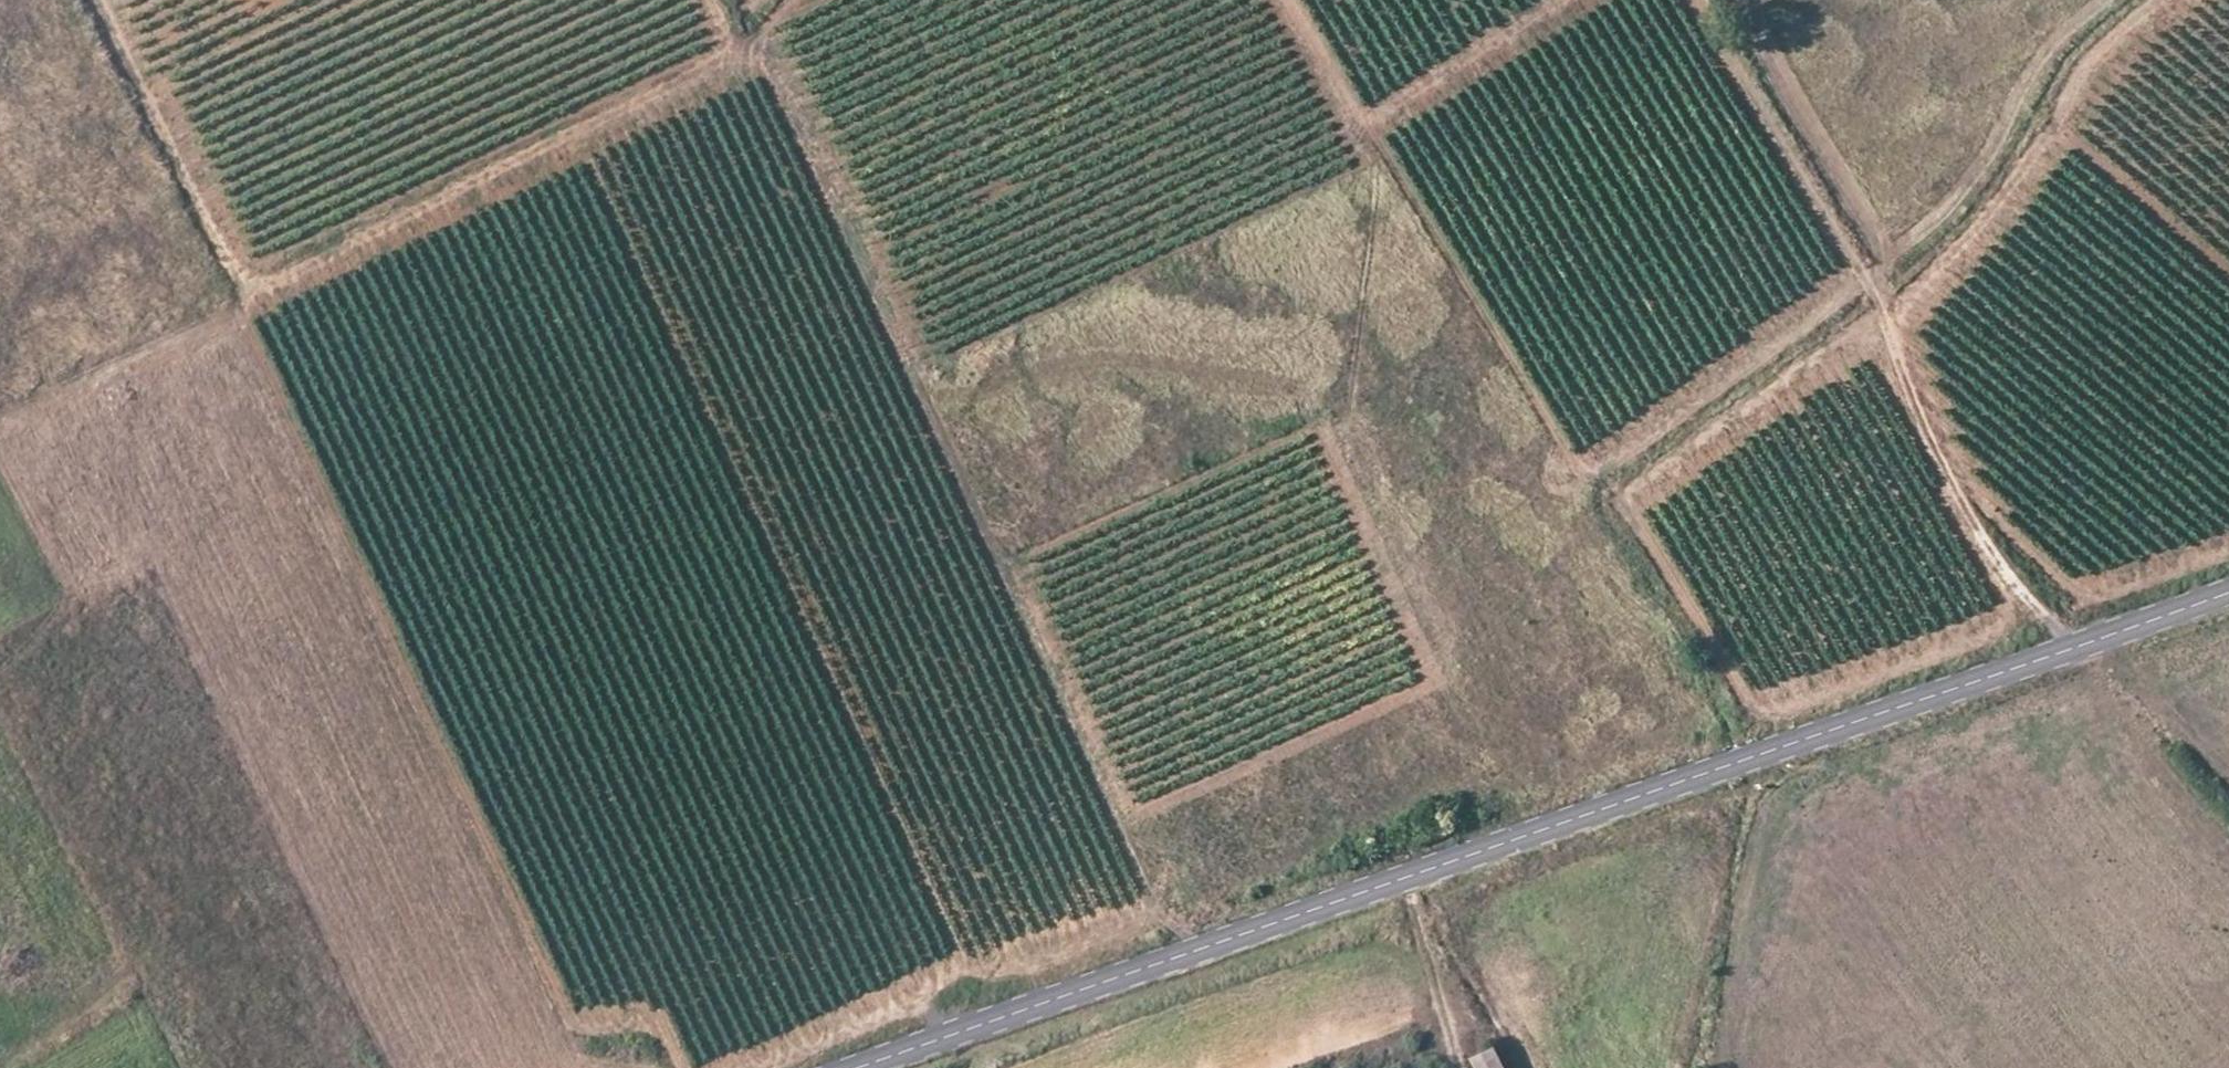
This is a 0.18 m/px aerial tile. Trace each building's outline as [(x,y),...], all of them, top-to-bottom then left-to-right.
[(1471,1057),(1477,1067),(1506,1067),(1494,1045),(1471,1057)]
